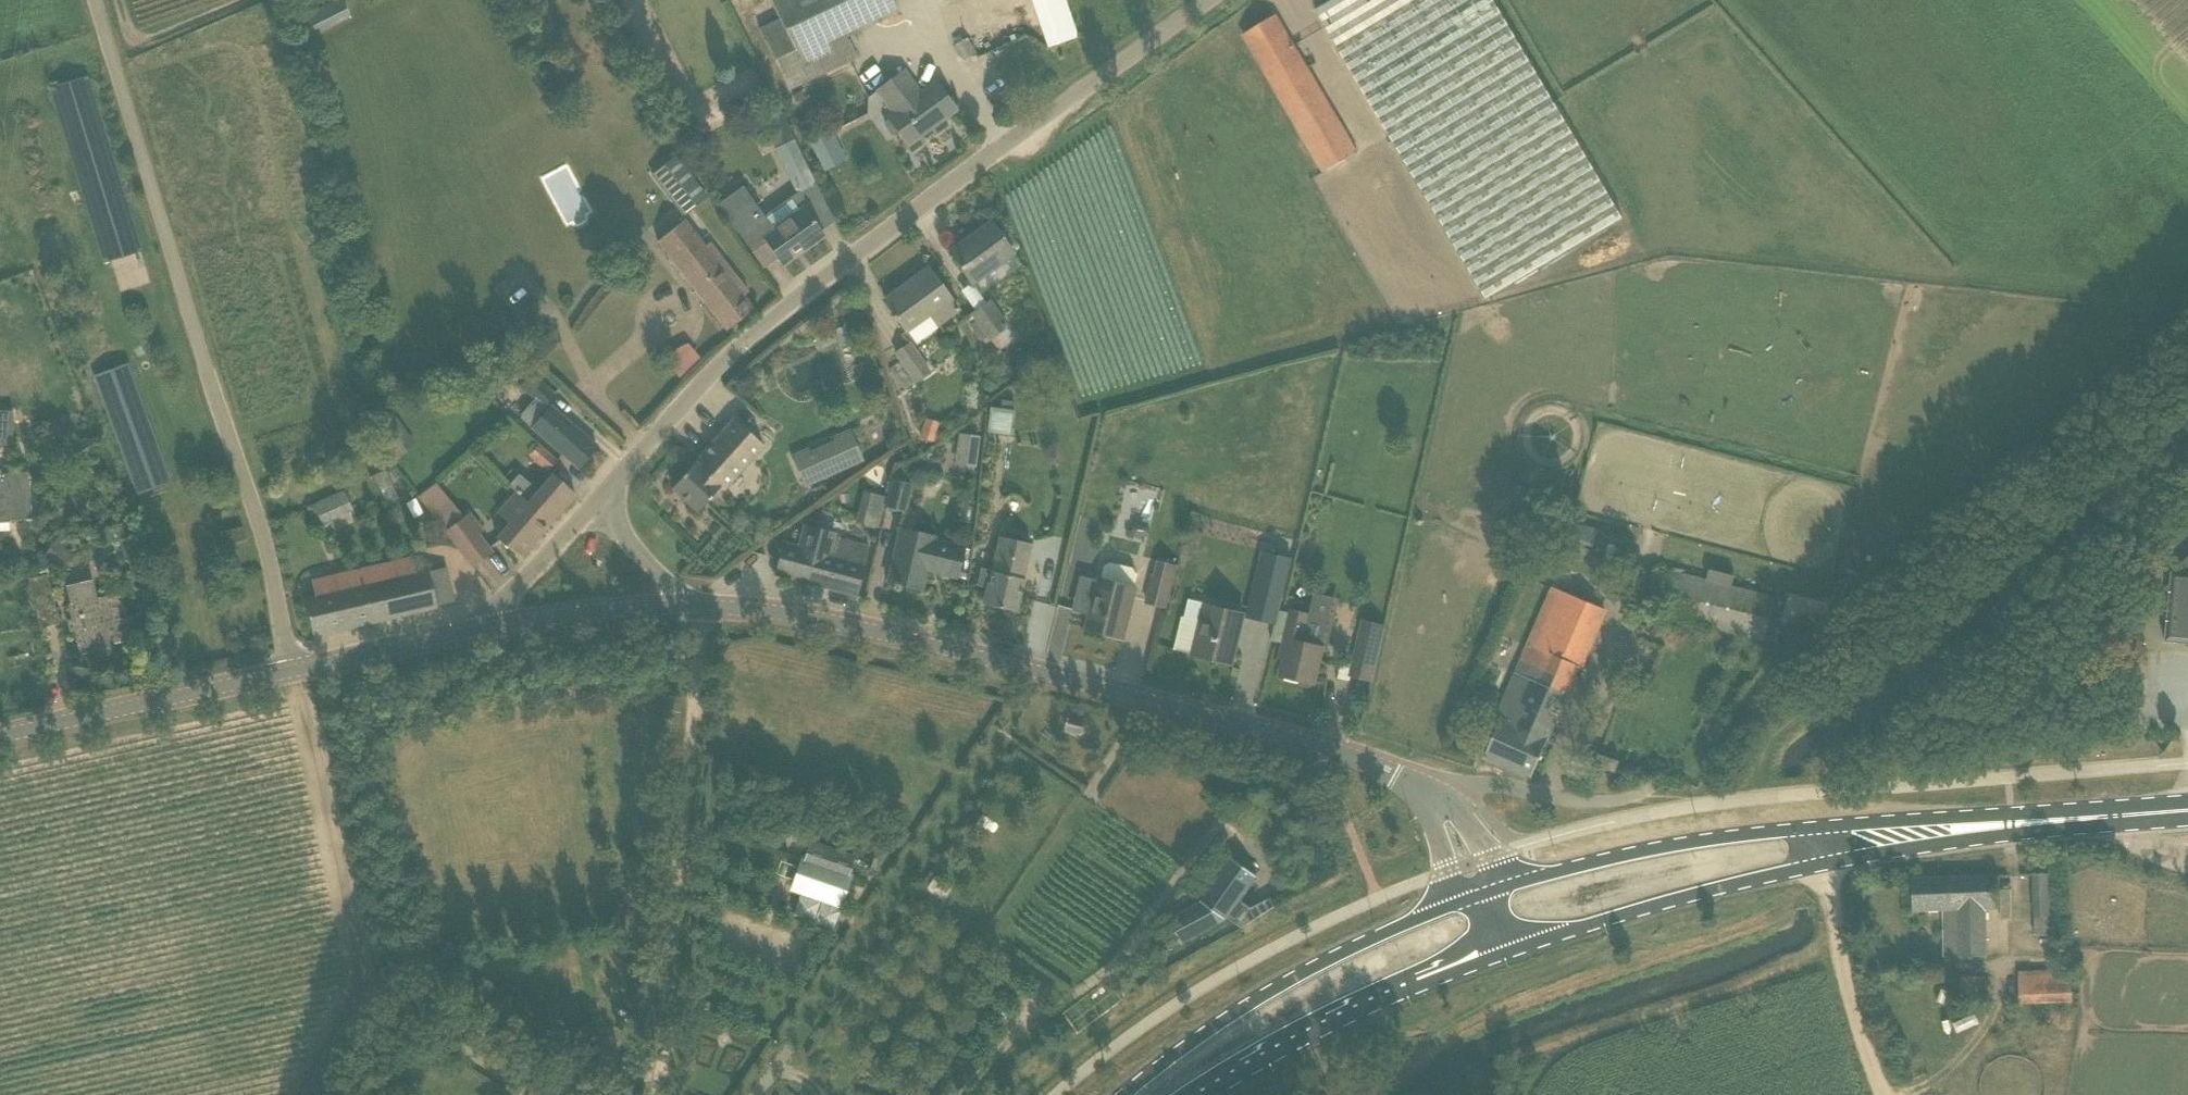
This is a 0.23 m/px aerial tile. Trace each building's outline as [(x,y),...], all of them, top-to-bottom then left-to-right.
[(900,12),(894,0),(770,0),(780,19),(760,29),(789,91),(857,58),(847,37),(900,12)] [(1064,0),(1033,0),(1049,46),(1077,37),(1064,0)] [(1316,10),(1337,45),(1414,0),(1333,0),(1316,10)] [(1337,45),(1486,299),(1624,217),(1494,0),(1414,0),(1337,45)] [(323,12),(306,21),(312,33),(329,25),(323,12)] [(964,60),(975,53),(967,38),(955,45),(964,60)] [(1312,76),(1294,46),(1262,65),(1280,95),(1312,76)] [(937,83),(921,95),(904,72),(874,93),(891,117),(889,118),(908,145),(956,109),(937,83)] [(87,76),(50,87),(105,263),(142,251),(87,76)] [(1357,153),(1330,107),(1298,125),(1325,172),(1357,153)] [(808,139),(825,171),(847,159),(830,128),(808,139)] [(817,184),(794,138),(774,148),(796,195),(817,184)] [(677,159),(656,175),(688,214),(707,197),(677,159)] [(776,254),(783,264),(823,236),(804,209),(801,211),(792,198),(763,218),(751,201),(747,203),(744,198),(725,212),(762,264),(776,254)] [(658,241),(728,331),(754,309),(743,296),(748,292),(710,243),(705,247),(684,220),(658,241)] [(1013,253),(991,223),(950,253),(972,283),(1013,253)] [(959,310),(929,268),(905,285),(907,288),(886,303),(906,332),(930,315),(938,325),(959,310)] [(990,339),(1009,326),(1011,325),(992,297),(972,312),(990,339)] [(930,372),(909,344),(896,353),(916,382),(930,372)] [(171,483),(128,363),(94,376),(137,496),(171,483)] [(578,468),(597,447),(547,403),(554,395),(531,374),(520,386),(535,399),(522,414),(521,419),(578,468)] [(1014,409),(991,406),(988,433),(1011,435),(1014,409)] [(12,431),(13,412),(0,411),(0,430),(12,431)] [(933,439),(938,421),(926,418),(921,436),(933,439)] [(721,487),(723,490),(764,446),(735,419),(672,488),(698,512),(721,487)] [(11,449),(12,431),(0,430),(0,448),(11,449)] [(850,432),(793,457),(806,486),(863,461),(850,432)] [(960,434),(958,445),(981,448),(982,437),(960,434)] [(558,460),(540,444),(529,455),(548,471),(558,460)] [(0,474),(0,531),(10,531),(9,521),(32,519),(28,472),(0,474)] [(510,523),(497,538),(521,559),(576,496),(552,475),(538,491),(519,474),(509,486),(517,492),(498,513),(510,523)] [(885,507),(905,511),(912,483),(892,479),(885,507)] [(445,530),(464,514),(436,480),(417,496),(445,530)] [(312,503),(322,524),(354,509),(344,488),(312,503)] [(885,496),(864,490),(855,522),(876,528),(885,496)] [(492,552),(478,534),(482,531),(469,515),(446,533),(473,567),(492,552)] [(792,546),(783,544),(775,574),(857,596),(869,549),(824,537),(826,530),(797,524),(792,546)] [(937,573),(956,578),(963,547),(933,540),(934,538),(900,530),(888,582),(895,583),(895,585),(900,586),(900,585),(922,590),(928,563),(939,566),(937,573)] [(988,588),(984,605),(1015,612),(1031,544),(1000,537),(992,572),(981,569),(978,585),(988,588)] [(58,539),(46,550),(60,566),(72,556),(58,539)] [(1274,628),(1290,561),(1266,555),(1250,622),(1274,628)] [(2171,573),(2165,641),(2187,643),(2187,558),(2171,573)] [(313,636),(437,607),(428,571),(416,574),(413,559),(343,576),(347,590),(304,600),(313,636)] [(1100,579),(1087,629),(1124,638),(1137,588),(1136,588),(1139,573),(1135,567),(1113,561),(1106,565),(1103,580),(1100,579)] [(1154,575),(1147,603),(1167,607),(1173,580),(1176,581),(1179,566),(1159,561),(1156,575),(1154,575)] [(1657,568),(1646,610),(1766,640),(1776,598),(1657,568)] [(440,604),(456,599),(447,569),(432,573),(440,604)] [(50,578),(30,582),(39,628),(60,623),(50,578)] [(68,605),(78,649),(108,642),(109,645),(132,640),(121,594),(98,599),(93,579),(66,585),(70,605),(68,605)] [(1553,587),(1496,717),(1502,720),(1486,756),(1532,776),(1605,609),(1553,587)] [(1205,624),(1198,656),(1233,664),(1245,615),(1205,605),(1201,623),(1205,624)] [(1293,611),(1286,644),(1282,658),(1286,659),(1282,676),(1314,683),(1323,648),(1321,647),(1329,618),(1311,613),(1310,615),(1293,611)] [(1365,619),(1360,642),(1352,675),(1371,680),(1385,623),(1365,619)] [(1071,714),(1066,732),(1081,735),(1083,735),(1088,733),(1089,731),(1091,725),(1090,723),(1088,719),(1086,718),(1071,714)] [(805,861),(801,860),(792,888),(841,906),(851,877),(847,876),(854,858),(811,843),(805,861)] [(1260,877),(1230,856),(1200,898),(1204,901),(1170,919),(1177,931),(1165,937),(1172,950),(1231,919),(1235,913),(1239,916),(1248,904),(1243,901),(1260,877)] [(2056,873),(2033,874),(2034,889),(2057,888),(2056,873)] [(1998,910),(1997,877),(1996,875),(1912,878),(1913,911),(1944,909),(1944,957),(1989,956),(1988,911),(1998,910)] [(2037,936),(2058,935),(2057,917),(2036,918),(2037,936)] [(2057,970),(2019,971),(2019,1002),(2072,1002),(2070,974),(2057,974),(2057,970)] [(1987,976),(1961,976),(1962,999),(1987,999),(1987,976)]
